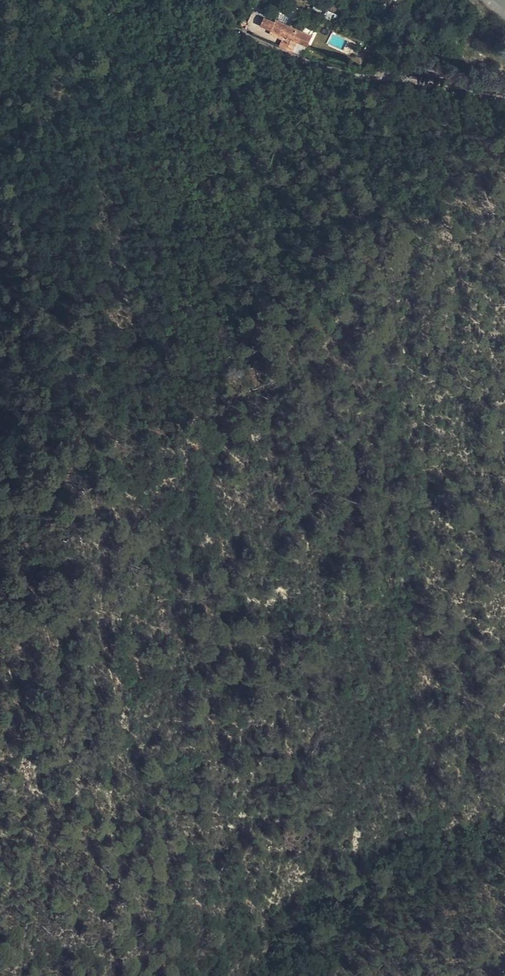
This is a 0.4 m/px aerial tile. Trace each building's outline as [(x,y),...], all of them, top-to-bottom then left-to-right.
[(269,21),(271,16),(274,8),(275,6),(261,0),(255,14),(269,21)] [(294,26),(290,39),(303,44),(307,32),(308,32),(304,29),(308,20),(309,18),(284,8),(283,11),(274,8),(271,16),(294,26)] [(308,32),(307,32),(320,38),(324,27),(308,20),(304,29),(308,32)] [(377,65),(387,65),(391,53),(383,50),(377,65)] [(71,533),(79,524),(71,518),(63,526),(71,533)]
